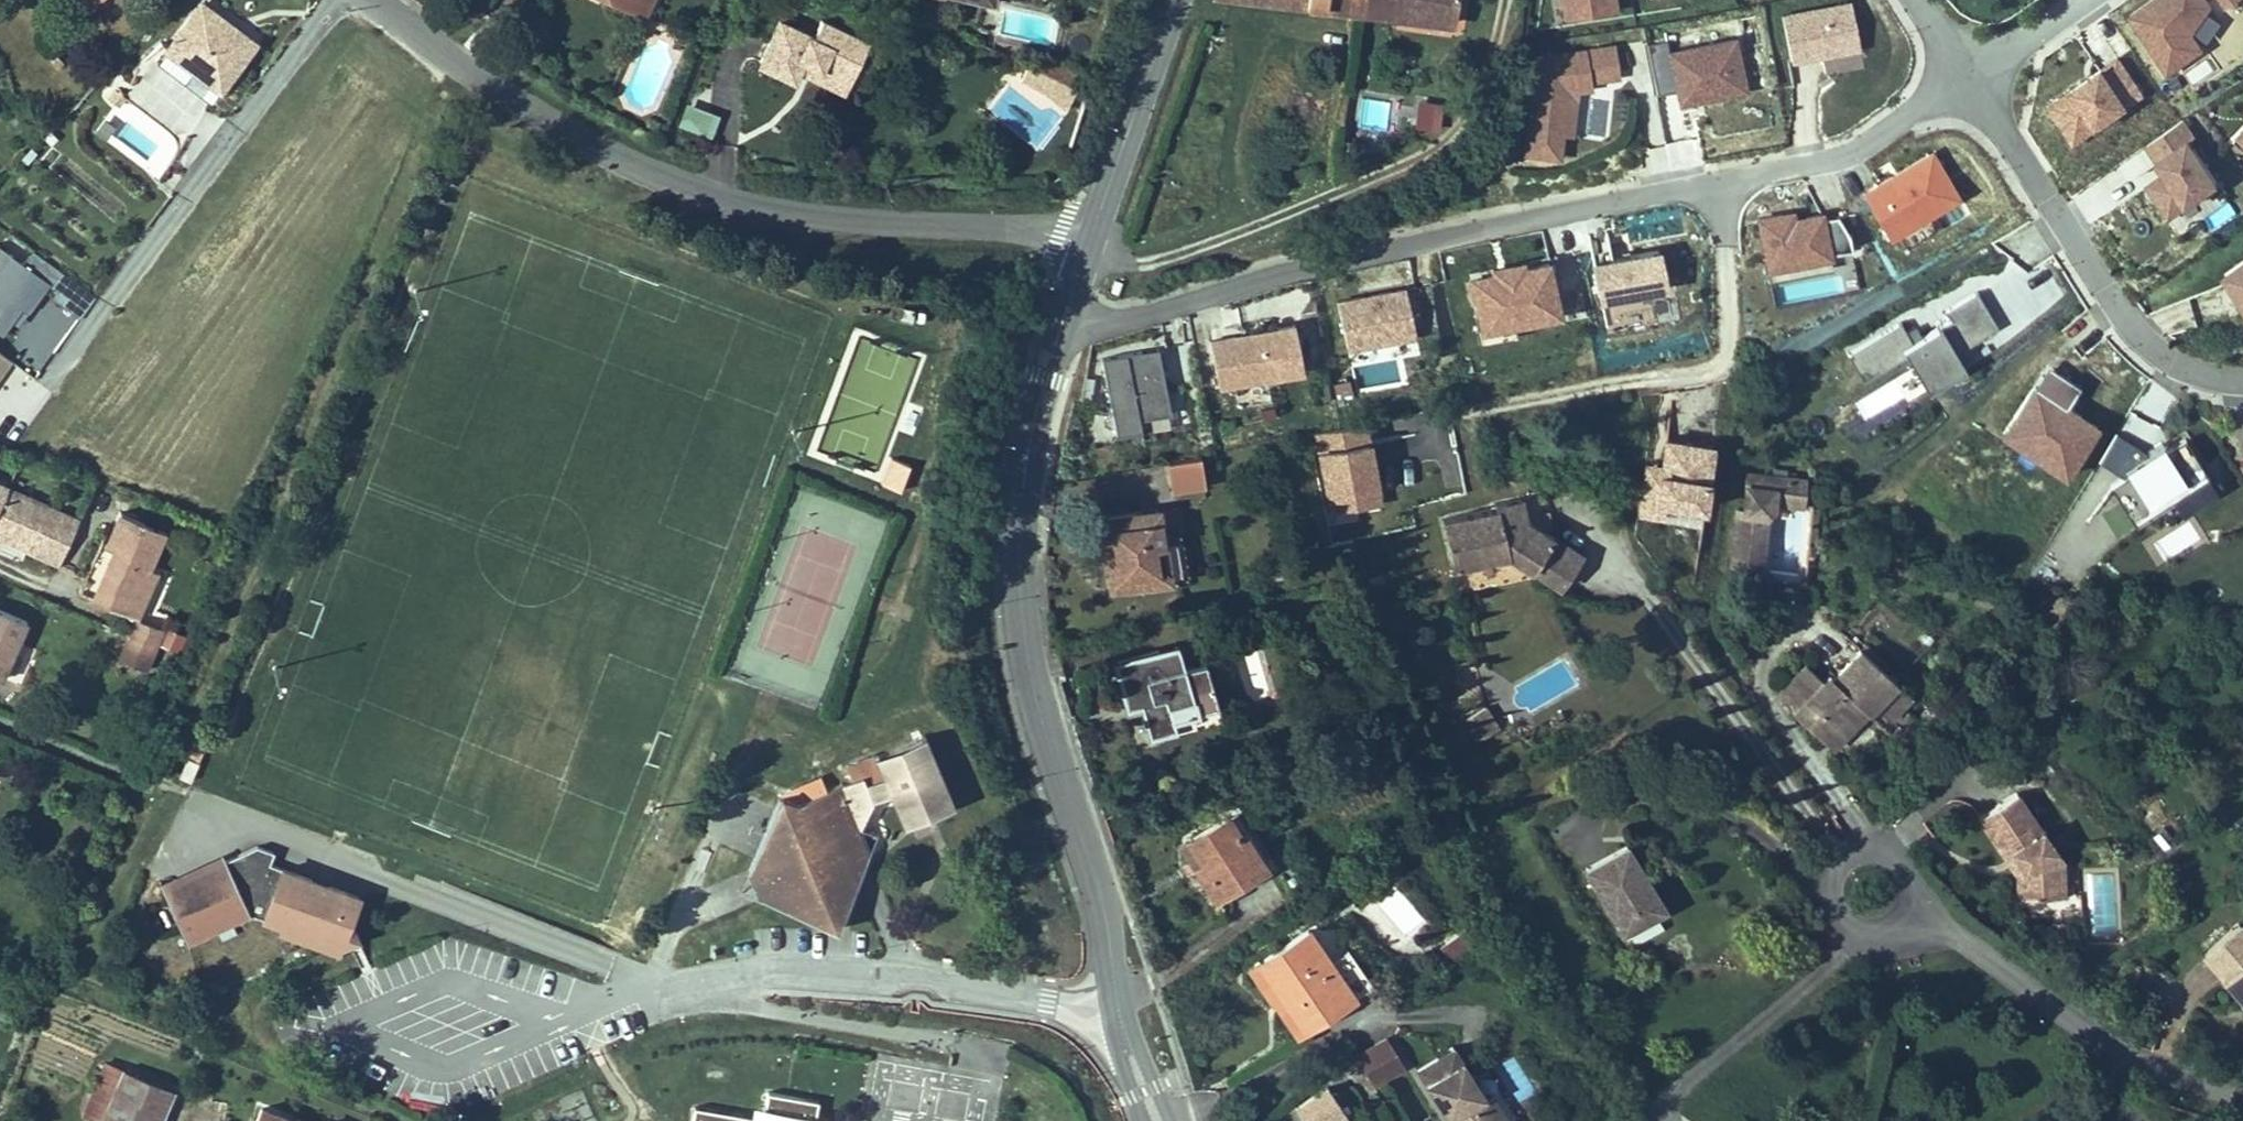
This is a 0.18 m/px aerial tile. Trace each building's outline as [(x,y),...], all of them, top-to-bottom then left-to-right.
[(87,11),(99,0),(76,0),(87,11)] [(260,41),(205,0),(198,0),(161,50),(221,94),(260,41)] [(644,20),(648,12),(624,0),(604,0),(644,20)] [(648,12),(654,0),(624,0),(648,12)] [(1312,0),(1232,0),(1311,11),(1312,0)] [(1311,11),(1370,19),(1373,0),(1312,0),(1311,11)] [(1370,19),(1460,31),(1464,0),(1373,0),(1370,19)] [(1563,18),(1620,8),(1618,0),(1561,0),(1563,18)] [(2215,0),(2157,0),(2132,16),(2170,76),(2237,35),(2215,0)] [(1854,2),(1785,14),(1792,59),(1862,47),(1854,2)] [(779,22),(758,67),(793,83),(798,73),(803,64),(846,84),(856,64),(866,44),(819,21),(811,38),(779,22)] [(1739,40),(1673,52),(1682,102),(1748,90),(1739,40)] [(1659,88),(1674,84),(1663,42),(1647,46),(1659,88)] [(880,50),(866,44),(856,64),(870,71),(880,50)] [(1588,85),(1587,79),(1616,75),(1611,45),(1537,56),(1523,150),(1556,154),(1566,89),(1588,85)] [(2078,142),(2145,84),(2113,47),(2046,105),(2078,142)] [(185,137),(212,95),(150,56),(123,98),(185,137)] [(842,94),(846,84),(803,64),(798,73),(842,94)] [(1061,68),(1054,83),(1069,90),(1076,76),(1061,68)] [(1045,96),(1052,82),(1036,74),(1026,69),(1019,84),(1045,96)] [(1064,112),(1074,93),(1069,90),(1054,83),(1052,82),(1045,96),(1064,112)] [(1439,124),(1440,97),(1415,96),(1414,123),(1439,124)] [(684,100),(678,123),(711,133),(718,110),(684,100)] [(2151,189),(2172,220),(2221,187),(2193,146),(2198,142),(2187,125),(2150,150),(2169,177),(2151,189)] [(1862,188),(1891,234),(1962,189),(1932,143),(1862,188)] [(1831,257),(1830,246),(1849,245),(1845,205),(1757,212),(1762,263),(1831,257)] [(1664,252),(1599,263),(1605,299),(1670,288),(1664,252)] [(0,255),(0,338),(2,340),(21,314),(27,319),(44,297),(79,321),(94,300),(32,256),(22,271),(0,255)] [(1486,328),(1561,314),(1551,264),(1477,278),(1486,328)] [(2230,282),(2242,300),(2242,273),(2230,282)] [(1408,291),(1340,304),(1350,350),(1418,336),(1408,291)] [(1908,333),(1901,321),(1846,352),(1861,379),(1908,352),(1926,384),(1975,356),(1968,343),(1998,326),(1979,293),(1908,333)] [(1296,327),(1211,342),(1219,388),(1304,373),(1296,327)] [(1159,356),(1158,351),(1141,354),(1142,359),(1159,356)] [(1170,416),(1159,356),(1142,359),(1141,354),(1101,361),(1115,439),(1142,434),(1140,422),(1170,416)] [(10,367),(0,360),(0,380),(10,367)] [(2017,418),(2045,436),(2033,455),(2067,477),(2099,428),(2065,405),(2079,385),(2051,366),(2017,418)] [(1350,380),(1334,384),(1338,401),(1354,398),(1350,380)] [(1309,435),(1327,512),(1385,499),(1367,421),(1309,435)] [(1714,439),(1664,433),(1661,460),(1642,458),(1636,513),(1661,515),(1663,502),(1707,507),(1714,439)] [(2168,453),(2165,448),(2147,459),(2150,464),(2139,471),(2136,466),(2123,474),(2126,479),(2110,489),(2136,530),(2213,484),(2187,442),(2168,453)] [(1202,461),(1167,465),(1171,495),(1206,491),(1202,461)] [(1736,510),(1732,567),(1767,570),(1772,503),(1803,506),(1805,480),(1746,475),(1743,511),(1736,510)] [(81,525),(0,489),(0,554),(2,555),(5,548),(60,572),(81,525)] [(1499,508),(1445,519),(1455,570),(1510,559),(1535,575),(1558,540),(1531,523),(1526,499),(1499,504),(1499,508)] [(1165,526),(1181,524),(1179,504),(1163,506),(1165,526)] [(1118,596),(1172,588),(1160,510),(1099,519),(1107,570),(1113,569),(1118,596)] [(139,625),(161,577),(152,574),(168,540),(122,519),(107,554),(113,557),(92,604),(134,622),(139,625)] [(1586,558),(1558,540),(1535,575),(1563,593),(1586,558)] [(1111,597),(1118,596),(1113,569),(1107,570),(1111,597)] [(27,626),(0,615),(0,686),(27,626)] [(163,635),(139,625),(134,622),(116,662),(145,675),(163,635)] [(1177,724),(1219,713),(1207,666),(1183,672),(1178,649),(1115,664),(1127,713),(1143,709),(1151,740),(1180,733),(1177,724)] [(1781,700),(1826,743),(1852,715),(1849,712),(1858,703),(1868,713),(1875,706),(1889,720),(1908,699),(1858,651),(1832,678),(1830,676),(1823,683),(1806,667),(1781,692),(1781,700)] [(1852,715),(1826,743),(1832,749),(1868,713),(1858,703),(1849,712),(1852,715)] [(1483,712),(1464,724),(1477,744),(1496,731),(1483,712)] [(756,903),(830,937),(853,889),(843,865),(865,856),(857,837),(872,804),(890,797),(900,821),(951,801),(926,741),(876,761),(884,779),(863,787),(860,780),(793,806),(778,798),(744,873),(756,903)] [(2017,795),(1979,822),(2006,860),(2013,855),(2028,876),(2032,906),(2067,902),(2062,860),(2017,795)] [(951,801),(900,821),(904,831),(955,810),(951,801)] [(1214,906),(1266,874),(1247,842),(1243,845),(1227,819),(1188,842),(1202,866),(1193,872),(1214,906)] [(1179,848),(1193,872),(1202,866),(1188,842),(1179,848)] [(181,942),(245,913),(334,953),(356,904),(327,892),(321,895),(312,891),(310,884),(268,865),(273,854),(257,847),(159,891),(181,942)] [(1627,848),(1587,871),(1624,936),(1664,913),(1627,848)] [(2013,855),(2006,860),(2020,882),(2024,907),(2032,906),(2028,876),(2013,855)] [(843,865),(853,889),(866,860),(865,856),(843,865)] [(1402,937),(1426,918),(1397,882),(1373,901),(1402,937)] [(321,895),(327,892),(310,884),(312,891),(321,895)] [(2084,901),(2067,902),(2068,919),(2086,917),(2084,901)] [(2204,955),(2242,1005),(2242,1004),(2242,925),(2204,955)] [(1481,941),(1470,927),(1441,950),(1452,964),(1481,941)] [(1308,1032),(1357,999),(1310,930),(1248,972),(1273,1008),(1285,1000),(1308,1032)] [(1285,1000),(1273,1008),(1295,1041),(1308,1032),(1285,1000)] [(1382,1042),(1358,1057),(1378,1090),(1402,1075),(1382,1042)] [(1450,1052),(1415,1075),(1446,1120),(1504,1120),(1489,1098),(1483,1102),(1450,1052)] [(923,1108),(931,1065),(896,1058),(887,1101),(923,1108)] [(756,1089),(696,1067),(676,1120),(744,1120),(756,1089)] [(120,1073),(101,1120),(155,1120),(167,1092),(120,1073)] [(1294,1109),(1302,1120),(1350,1120),(1329,1087),(1294,1109)] [(255,1109),(251,1120),(288,1120),(255,1109)]
